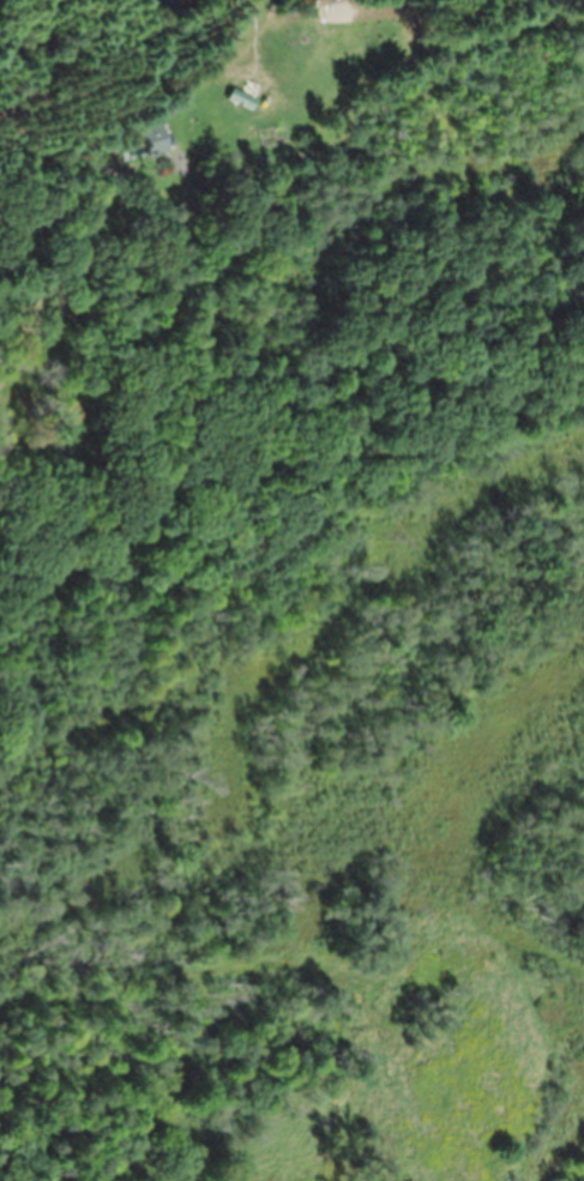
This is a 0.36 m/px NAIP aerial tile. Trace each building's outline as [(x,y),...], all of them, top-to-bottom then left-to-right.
[(225,99),(248,108),(253,96),(230,87),(225,99)]
